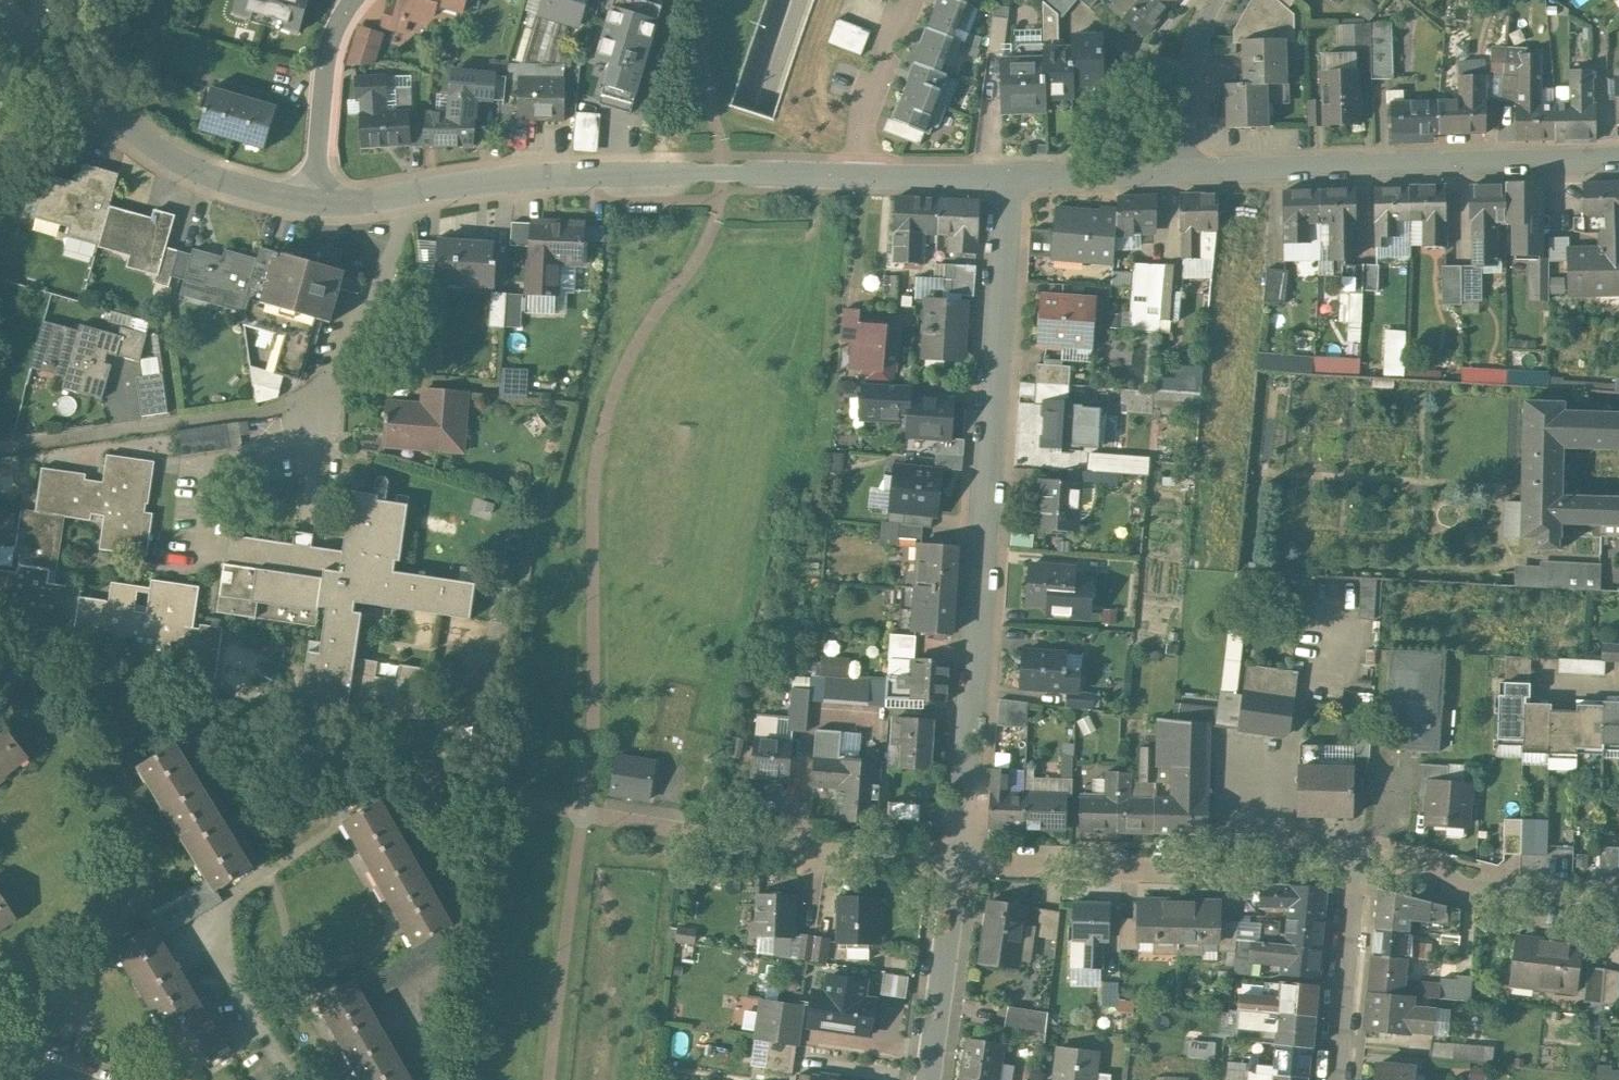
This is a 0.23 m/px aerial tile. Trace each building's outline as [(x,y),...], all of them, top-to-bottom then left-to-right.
[(233,13),(299,33),(309,0),(237,0),(233,13)] [(400,5),(387,12),(383,26),(403,32),(408,18),(420,22),(433,14),(436,4),(464,12),(468,0),(401,0),(400,5)] [(540,15),(568,24),(578,27),(586,0),(544,0),(540,15)] [(639,0),(614,0),(596,60),(611,64),(599,104),(631,114),(662,7),(639,0)] [(929,29),(954,39),(958,28),(967,4),(956,0),(940,0),(929,29)] [(1060,0),(1042,0),(1042,2),(1062,18),(1070,8),(1060,0)] [(1070,8),(1077,0),(1060,0),(1070,8)] [(1090,8),(1097,0),(1080,0),(1090,8)] [(1114,12),(1143,36),(1144,35),(1143,34),(1159,16),(1169,5),(1162,0),(1124,0),(1114,12)] [(1249,4),(1250,19),(1241,20),(1235,31),(1235,40),(1241,40),(1285,38),(1285,39),(1291,39),(1291,15),(1285,10),(1273,0),(1252,0),(1249,4)] [(1285,10),(1294,0),(1273,0),(1285,10)] [(1380,8),(1371,0),(1367,0),(1360,8),(1371,18),(1380,8)] [(970,5),(967,4),(958,28),(961,30),(970,5)] [(975,7),(970,5),(961,30),(965,32),(975,7)] [(540,15),(530,12),(515,65),(536,65),(556,64),(568,24),(540,15)] [(1008,18),(992,16),(988,52),(1004,54),(1008,18)] [(838,48),(848,24),(836,20),(827,43),(838,48)] [(1391,23),(1369,24),(1371,80),(1392,79),(1391,23)] [(848,24),(838,48),(849,52),(859,29),(848,24)] [(1369,24),(1352,24),(1353,55),(1356,55),(1357,85),(1371,84),(1371,80),(1369,24)] [(1058,28),(1043,28),(1044,50),(1059,49),(1058,28)] [(381,35),(360,29),(349,66),(372,65),(381,35)] [(859,29),(849,52),(861,56),(870,33),(859,29)] [(915,64),(916,64),(940,74),(944,63),(954,39),(929,29),(915,64)] [(1101,36),(1072,37),(1072,49),(1074,87),(1102,86),(1101,36)] [(1285,38),(1241,40),(1243,84),(1225,84),(1227,127),(1268,125),(1266,84),(1286,84),(1285,39),(1285,38)] [(957,40),(954,39),(944,63),(947,65),(957,40)] [(962,42),(957,40),(947,65),(952,67),(962,42)] [(1059,49),(1044,50),(1044,59),(1045,100),(1074,99),(1074,87),(1072,49),(1059,49)] [(1505,50),(1491,50),(1491,75),(1505,75),(1505,50)] [(1540,50),(1505,50),(1505,75),(1519,75),(1519,84),(1540,84),(1540,50)] [(1353,55),(1321,56),(1322,86),(1357,85),(1356,55),(1353,55)] [(1044,59),(1001,61),(1003,113),(1046,111),(1045,100),(1044,59)] [(916,64),(905,92),(936,104),(947,77),(947,76),(940,74),(916,64)] [(505,102),(502,136),(506,136),(506,135),(523,136),(523,119),(524,119),(524,118),(519,118),(519,80),(535,80),(536,65),(515,65),(510,65),(508,72),(507,76),(505,102)] [(494,75),(454,72),(452,97),(476,99),(492,101),(494,75)] [(1485,74),(1461,74),(1461,99),(1485,99),(1485,74)] [(507,76),(494,75),(492,101),(505,102),(507,76)] [(386,77),(356,79),(357,98),(363,98),(386,96),(388,96),(386,77)] [(936,104),(946,108),(949,109),(960,82),(947,77),(936,104)] [(535,80),(519,80),(519,118),(524,118),(543,118),(543,119),(564,120),(565,81),(535,80)] [(1540,84),(1519,84),(1519,104),(1540,104),(1540,84)] [(1357,85),(1322,86),(1323,101),(1323,125),(1359,124),(1357,85)] [(410,87),(396,87),(397,113),(409,112),(412,112),(410,87)] [(1592,87),(1570,87),(1570,104),(1592,104),(1592,87)] [(278,109),(211,89),(199,131),(266,151),(278,109)] [(936,104),(905,92),(894,121),(894,122),(924,133),(927,125),(936,104)] [(386,96),(363,98),(364,112),(364,115),(387,113),(386,96)] [(476,99),(452,97),(450,114),(427,113),(426,123),(425,143),(424,147),(472,148),(476,99)] [(1439,99),(1392,99),(1392,140),(1413,140),(1413,133),(1439,133),(1439,99)] [(1461,99),(1439,99),(1439,133),(1485,133),(1485,99),(1461,99)] [(1323,101),(1307,102),(1308,126),(1323,126),(1323,125),(1323,101)] [(946,108),(936,104),(927,125),(933,127),(938,129),(946,108)] [(1519,104),(1515,104),(1515,140),(1555,140),(1555,104),(1540,104),(1519,104)] [(1570,104),(1555,104),(1555,140),(1596,140),(1596,104),(1592,104),(1570,104)] [(387,113),(364,115),(364,112),(360,113),(363,147),(411,144),(411,143),(410,143),(409,124),(409,112),(397,113),(387,113)] [(580,150),(604,149),(603,112),(580,112),(580,150)] [(894,122),(894,121),(888,119),(883,131),(920,145),(924,133),(894,122)] [(426,123),(409,124),(410,143),(411,143),(411,144),(425,143),(426,123)] [(930,135),(933,127),(927,125),(924,133),(930,135)] [(78,182),(48,174),(42,196),(39,195),(38,199),(39,199),(34,216),(71,227),(72,224),(102,233),(110,206),(119,173),(84,163),(78,182)] [(1583,183),(1584,216),(1601,216),(1618,216),(1618,182),(1583,183)] [(1506,185),(1471,185),(1471,222),(1506,222),(1506,185)] [(1541,185),(1506,185),(1506,222),(1516,222),(1516,254),(1541,254),(1541,185)] [(1410,188),(1376,188),(1376,248),(1387,248),(1387,238),(1399,238),(1399,221),(1410,221),(1410,188)] [(1446,188),(1410,188),(1410,221),(1425,221),(1425,246),(1446,246),(1446,188)] [(1356,190),(1321,191),(1320,223),(1330,222),(1331,249),(1352,249),(1357,249),(1356,190)] [(1321,191),(1283,192),(1283,233),(1285,233),(1285,244),(1310,243),(1310,223),(1320,223),(1321,191)] [(1259,193),(1216,195),(1216,235),(1232,234),(1253,234),(1259,233),(1259,193)] [(1156,195),(1118,196),(1117,212),(1115,234),(1132,235),(1132,228),(1155,229),(1156,195)] [(1216,235),(1216,195),(1179,195),(1179,236),(1198,235),(1216,235)] [(938,199),(896,197),(894,232),(925,234),(937,235),(938,199)] [(980,201),(938,199),(937,235),(949,235),(978,237),(980,201)] [(153,218),(110,206),(102,233),(100,241),(139,252),(136,262),(159,269),(155,283),(169,287),(172,277),(179,251),(166,248),(175,216),(155,210),(153,218)] [(1100,215),(1056,211),(1054,232),(1052,255),(1081,257),(1081,261),(1112,263),(1115,234),(1117,212),(1101,210),(1100,215)] [(1601,216),(1601,234),(1618,233),(1618,216),(1601,216)] [(530,223),(512,222),(510,246),(524,247),(525,236),(530,236),(530,223)] [(582,226),(530,223),(530,236),(527,293),(556,294),(557,262),(580,264),(582,226)] [(1054,232),(1031,231),(1029,257),(1052,258),(1052,255),(1054,232)] [(925,234),(894,232),(893,261),(923,263),(925,234)] [(1601,234),(1602,248),(1569,249),(1569,237),(1549,238),(1549,260),(1549,262),(1568,261),(1569,296),(1618,294),(1618,233),(1601,234)] [(978,237),(949,235),(948,255),(977,256),(978,237)] [(1198,235),(1180,236),(1181,261),(1198,260),(1198,235)] [(297,258),(262,248),(244,312),(244,313),(245,325),(285,336),(274,374),(284,377),(301,381),(318,320),(323,321),(329,300),(337,303),(340,289),(333,287),(343,251),(302,240),(297,258)] [(493,248),(438,243),(435,284),(464,286),(465,282),(493,284),(494,265),(492,265),(493,248)] [(259,259),(227,250),(225,258),(194,249),(193,255),(185,281),(184,286),(225,298),(223,306),(244,312),(259,259)] [(1352,249),(1331,249),(1331,261),(1352,261),(1352,249)] [(193,255),(179,251),(172,277),(185,281),(193,255)] [(1549,260),(1532,260),(1531,299),(1549,299),(1549,262),(1549,260)] [(1254,264),(1233,264),(1232,290),(1250,292),(1247,312),(1262,313),(1263,302),(1267,269),(1267,264),(1254,264)] [(1162,267),(1134,265),(1129,323),(1157,325),(1160,292),(1162,267)] [(1364,266),(1344,266),(1342,292),(1343,292),(1364,293),(1364,291),(1365,265),(1364,265),(1364,266)] [(1380,265),(1365,265),(1364,291),(1379,291),(1380,265)] [(976,268),(946,266),(945,280),(954,281),(975,282),(976,268)] [(1462,266),(1442,266),(1443,305),(1462,305),(1462,302),(1462,266)] [(1475,266),(1462,266),(1462,302),(1479,302),(1479,270),(1475,266)] [(1181,268),(1162,267),(1160,292),(1181,294),(1181,268)] [(1288,271),(1267,269),(1263,302),(1285,303),(1288,271)] [(898,277),(885,276),(883,296),(897,296),(898,277)] [(954,281),(945,280),(945,291),(953,296),(954,281)] [(975,282),(954,281),(953,296),(974,298),(975,282)] [(1364,293),(1343,292),(1342,314),(1352,315),(1351,322),(1363,323),(1364,293)] [(507,294),(492,293),(489,328),(504,329),(507,294)] [(556,294),(527,293),(526,313),(555,314),(556,294)] [(1095,302),(1040,299),(1037,350),(1061,351),(1061,347),(1093,349),(1095,302)] [(966,303),(930,300),(928,330),(927,330),(926,334),(928,334),(926,353),(962,356),(966,303)] [(858,312),(843,311),(840,341),(856,342),(857,325),(858,312)] [(79,332),(44,321),(33,360),(53,366),(52,370),(69,375),(66,387),(103,398),(112,366),(98,362),(102,351),(139,362),(147,335),(122,328),(120,337),(81,325),(79,332)] [(857,325),(856,342),(856,352),(859,352),(858,369),(865,369),(864,384),(891,385),(892,372),(895,372),(898,329),(857,325)] [(1405,332),(1388,331),(1386,378),(1403,379),(1404,369),(1405,332)] [(1361,362),(1326,360),(1326,374),(1361,376),(1361,362)] [(1069,368),(1036,366),(1035,385),(1068,387),(1069,368)] [(274,374),(251,367),(254,383),(280,391),(284,377),(274,374)] [(504,369),(504,391),(530,392),(530,369),(504,369)] [(1440,371),(1404,369),(1403,379),(1440,381),(1440,371)] [(1491,374),(1465,372),(1463,383),(1506,385),(1506,372),(1506,371),(1492,370),(1491,374)] [(1550,375),(1506,372),(1506,385),(1550,388),(1550,375)] [(163,374),(137,377),(142,416),(168,413),(163,374)] [(864,384),(863,384),(861,418),(899,420),(901,386),(891,385),(864,384)] [(1068,387),(1035,385),(1033,406),(1043,407),(1043,406),(1067,407),(1068,387)] [(426,407),(387,404),(387,415),(385,415),(384,424),(386,424),(385,435),(384,442),(435,445),(435,450),(462,452),(466,394),(427,391),(426,407)] [(1201,395),(1154,392),(1152,412),(1199,415),(1201,395)] [(954,401),(909,398),(908,404),(909,404),(907,436),(937,438),(951,439),(954,401)] [(1562,496),(1563,449),(1565,413),(1565,405),(1524,403),(1523,438),(1519,438),(1518,445),(1523,445),(1521,503),(1506,503),(1505,538),(1535,539),(1559,540),(1560,540),(1561,525),(1593,526),(1600,526),(1618,526),(1618,499),(1562,496)] [(1067,407),(1043,406),(1043,407),(1042,418),(1045,418),(1043,447),(1078,450),(1081,408),(1067,407)] [(1565,413),(1563,449),(1618,451),(1618,415),(1565,413)] [(226,425),(176,432),(180,456),(230,449),(226,425)] [(385,435),(356,432),(355,449),(383,458),(384,442),(385,435)] [(951,439),(937,438),(936,454),(963,456),(964,440),(951,439)] [(963,456),(936,454),(935,468),(962,471),(963,456)] [(135,611),(136,605),(138,586),(111,582),(108,601),(80,597),(81,587),(48,582),(50,569),(57,570),(65,516),(91,520),(92,514),(105,515),(100,550),(148,556),(153,515),(145,514),(146,505),(149,505),(155,462),(107,455),(104,482),(85,479),(87,474),(42,467),(36,511),(20,509),(14,554),(19,555),(17,572),(0,570),(0,618),(26,622),(26,619),(35,620),(33,629),(74,635),(73,642),(119,649),(120,643),(136,646),(132,673),(180,680),(186,637),(184,637),(185,628),(193,630),(194,628),(200,587),(152,580),(147,613),(135,611)] [(1125,463),(1067,460),(1067,473),(1095,474),(1120,476),(1120,471),(1124,472),(1125,463)] [(942,475),(915,472),(915,470),(895,468),(891,509),(904,511),(933,514),(938,514),(942,475)] [(1095,474),(1067,473),(1066,484),(1078,484),(1078,486),(1094,487),(1095,474)] [(343,552),(229,535),(220,597),(258,603),(318,612),(319,607),(327,608),(320,654),(308,652),(300,703),(377,714),(375,724),(407,728),(409,719),(423,721),(431,671),(400,666),(398,681),(369,676),(372,660),(355,658),(362,612),(353,611),(355,602),(469,619),(475,585),(395,572),(396,562),(399,562),(409,497),(397,496),(395,504),(385,503),(388,484),(388,483),(388,482),(387,480),(386,479),(384,478),(381,477),(379,478),(377,479),(376,481),(375,483),(374,495),(351,492),(343,552)] [(1066,484),(1037,482),(1036,499),(1039,499),(1037,529),(1075,532),(1078,486),(1078,484),(1066,484)] [(933,514),(904,511),(903,524),(923,527),(931,528),(933,514)] [(903,524),(898,524),(897,537),(921,539),(923,527),(903,524)] [(1600,526),(1600,535),(1608,536),(1614,536),(1618,536),(1618,526),(1600,526)] [(1559,540),(1535,539),(1535,550),(1559,551),(1559,540)] [(957,546),(918,544),(917,563),(903,565),(901,587),(915,588),(954,590),(957,546)] [(1599,563),(1541,560),(1540,567),(1513,565),(1512,585),(1599,591),(1599,563)] [(1075,571),(1028,568),(1026,605),(1049,606),(1049,610),(1051,610),(1051,605),(1070,606),(1070,612),(1072,612),(1075,571)] [(1379,577),(1350,577),(1350,598),(1363,598),(1363,617),(1380,617),(1379,577)] [(915,588),(901,587),(900,604),(906,604),(906,611),(913,611),(915,588)] [(954,590),(915,588),(913,611),(912,629),(951,632),(954,590)] [(258,603),(220,597),(218,612),(256,618),(258,603)] [(318,612),(258,603),(256,618),(316,627),(318,612)] [(1606,627),(1618,627),(1618,611),(1606,611),(1606,627)] [(200,629),(194,628),(193,630),(185,628),(184,637),(186,637),(180,680),(215,685),(223,628),(201,625),(200,629)] [(895,652),(918,653),(919,634),(896,634),(895,652)] [(1603,644),(1602,661),(1618,662),(1618,645),(1603,644)] [(1067,656),(1023,653),(1021,688),(1062,691),(1063,675),(1066,675),(1067,656)] [(1531,658),(1506,656),(1505,684),(1531,684),(1531,658)] [(949,661),(914,659),(913,678),(912,699),(946,701),(949,661)] [(1299,672),(1248,665),(1245,691),(1296,698),(1299,672)] [(827,678),(812,676),(809,701),(825,703),(827,678)] [(913,678),(888,677),(888,680),(887,698),(912,699),(913,678)] [(843,679),(827,678),(825,703),(841,704),(843,679)] [(888,680),(850,678),(849,697),(887,699),(887,698),(888,680)] [(1444,684),(1389,680),(1385,748),(1439,752),(1444,684)] [(1604,703),(1604,707),(1578,707),(1578,712),(1552,711),(1552,706),(1526,705),(1526,699),(1530,699),(1531,684),(1505,684),(1505,697),(1500,697),(1499,739),(1524,740),(1524,747),(1550,748),(1549,753),(1577,753),(1577,749),(1602,749),(1602,745),(1618,746),(1618,704),(1604,703)] [(1296,698),(1245,691),(1239,728),(1290,735),(1296,698)] [(1092,693),(1066,692),(1065,706),(1091,707),(1092,693)] [(1236,694),(1221,692),(1217,725),(1232,727),(1236,694)] [(809,695),(793,694),(790,731),(806,732),(809,695)] [(1028,703),(999,699),(997,725),(1027,728),(1028,703)] [(931,721),(895,718),(893,745),(903,746),(902,768),(928,770),(931,721)] [(1210,725),(1158,718),(1157,748),(1156,767),(1173,767),(1173,764),(1208,765),(1210,725)] [(0,724),(0,781),(28,759),(1,724),(0,724)] [(1372,726),(1354,725),(1352,757),(1369,758),(1372,726)] [(841,732),(817,730),(815,756),(838,758),(838,752),(840,748),(841,732)] [(792,742),(755,739),(752,775),(771,777),(771,779),(788,780),(792,742)] [(251,868),(177,745),(138,768),(206,879),(214,892),(217,890),(251,868)] [(1319,764),(1319,746),(1299,745),(1299,814),(1331,814),(1332,817),(1334,817),(1334,815),(1349,815),(1349,817),(1353,817),(1354,764),(1319,764)] [(1157,748),(1141,748),(1140,782),(1156,782),(1156,767),(1157,748)] [(860,756),(845,755),(845,759),(838,758),(815,756),(813,756),(810,784),(840,787),(836,820),(873,823),(879,762),(859,761),(860,756)] [(1072,756),(1062,755),(1060,779),(1071,779),(1072,756)] [(656,763),(616,757),(611,785),(620,786),(619,794),(651,799),(656,763)] [(1448,765),(1421,763),(1419,790),(1431,791),(1432,782),(1447,783),(1448,765)] [(1208,765),(1173,764),(1173,767),(1172,797),(1155,797),(1155,798),(1154,832),(1206,833),(1208,765)] [(1009,769),(993,768),(992,792),(1007,793),(1009,769)] [(1034,769),(1026,769),(1025,794),(1033,794),(1034,769)] [(1119,771),(1107,771),(1107,797),(1118,798),(1119,771)] [(1131,771),(1119,771),(1118,798),(1130,798),(1131,771)] [(1447,783),(1432,782),(1431,791),(1429,823),(1467,826),(1471,785),(1447,783)] [(1007,793),(992,792),(989,827),(1023,829),(1025,794),(1007,793)] [(1033,794),(1025,794),(1023,829),(1065,830),(1067,796),(1033,794)] [(1107,797),(1081,797),(1080,831),(1117,832),(1118,798),(1107,797)] [(1130,798),(1118,798),(1117,832),(1154,832),(1155,798),(1130,798)] [(452,925),(382,801),(344,823),(414,947),(439,933),(452,925)] [(920,804),(888,801),(886,823),(919,824),(920,804)] [(1522,819),(1505,819),(1504,854),(1521,854),(1522,819)] [(1604,845),(1603,876),(1618,877),(1618,846),(1604,845)] [(206,879),(146,916),(152,926),(153,926),(160,938),(223,900),(217,890),(214,892),(206,879)] [(1261,887),(1250,887),(1249,898),(1261,898),(1261,887)] [(1318,889),(1261,887),(1261,898),(1260,908),(1289,910),(1288,917),(1324,920),(1326,896),(1318,889)] [(1431,904),(1386,893),(1378,898),(1375,931),(1408,933),(1409,922),(1427,923),(1429,923),(1431,904)] [(794,896),(758,895),(757,936),(793,937),(794,896)] [(878,898),(840,898),(840,944),(878,944),(878,898)] [(1179,902),(1138,901),(1138,903),(1141,903),(1141,919),(1138,918),(1138,920),(1138,941),(1140,941),(1156,941),(1155,953),(1178,953),(1179,902)] [(12,919),(0,902),(0,927),(12,919)] [(1027,907),(990,902),(983,946),(985,946),(1006,950),(1020,952),(1027,907)] [(1220,903),(1179,902),(1178,953),(1200,954),(1201,943),(1218,944),(1220,944),(1220,923),(1220,921),(1217,921),(1218,905),(1220,905),(1220,903)] [(1445,907),(1431,904),(1429,923),(1427,923),(1427,927),(1442,928),(1445,907)] [(1110,906),(1074,905),(1072,956),(1082,956),(1082,969),(1102,970),(1104,942),(1109,942),(1110,906)] [(1461,911),(1445,907),(1442,928),(1442,935),(1459,936),(1461,911)] [(1060,913),(1041,910),(1039,937),(1057,940),(1060,913)] [(1324,920),(1288,917),(1286,937),(1286,946),(1321,949),(1324,920)] [(1138,920),(1120,919),(1119,949),(1140,950),(1140,941),(1138,941),(1138,920)] [(1237,923),(1220,923),(1220,944),(1218,944),(1218,953),(1234,954),(1237,923)] [(160,938),(153,926),(152,926),(114,950),(190,1073),(228,1049),(160,938)] [(1278,929),(1263,928),(1261,943),(1286,946),(1286,937),(1278,936),(1278,929)] [(1408,933),(1375,931),(1372,957),(1405,959),(1408,933)] [(414,947),(355,982),(367,1003),(451,954),(439,933),(414,947)] [(815,937),(801,935),(798,958),(811,960),(815,937)] [(829,939),(815,937),(811,960),(826,962),(829,939)] [(1582,946),(1515,938),(1513,957),(1520,957),(1518,980),(1534,982),(1533,987),(1576,992),(1582,946)] [(1252,942),(1248,942),(1246,955),(1254,956),(1254,961),(1260,961),(1261,943),(1252,942)] [(1286,946),(1261,943),(1260,961),(1275,963),(1276,955),(1285,957),(1286,946)] [(1006,950),(985,946),(982,964),(1004,967),(1006,950)] [(1321,949),(1286,946),(1285,957),(1283,976),(1318,979),(1321,949)] [(1405,959),(1372,957),(1369,994),(1412,997),(1438,999),(1440,985),(1438,985),(1403,982),(1405,959)] [(1605,969),(1588,967),(1583,1002),(1602,1004),(1605,969)] [(888,972),(886,994),(913,996),(914,974),(888,972)] [(1454,981),(1439,979),(1438,985),(1440,985),(1438,999),(1469,1002),(1471,977),(1455,975),(1454,981)] [(826,994),(813,992),(809,1025),(870,1035),(876,1001),(864,999),(866,982),(829,976),(826,994)] [(355,981),(317,1004),(360,1079),(411,1079),(367,1003),(355,982),(355,981)] [(1118,983),(1103,982),(1102,1007),(1117,1007),(1118,983)] [(1317,988),(1283,984),(1281,1005),(1280,1015),(1314,1019),(1317,988)] [(1412,997),(1369,994),(1365,1030),(1409,1035),(1410,1031),(1433,1033),(1435,1011),(1411,1009),(1412,997)] [(803,1005),(762,999),(756,1040),(770,1042),(797,1046),(803,1005)] [(1281,1005),(1257,1002),(1256,1013),(1280,1015),(1281,1005)] [(1048,1014),(1007,1007),(1005,1027),(1046,1033),(1048,1014)] [(1256,1013),(1241,1011),(1240,1022),(1279,1026),(1280,1015),(1256,1013)] [(1314,1019),(1280,1015),(1279,1026),(1277,1046),(1311,1050),(1314,1019)] [(1218,1057),(1219,1040),(1191,1039),(1191,1056),(1218,1057)] [(968,1041),(962,1079),(996,1079),(1001,1046),(968,1041)] [(797,1046),(770,1042),(766,1070),(792,1074),(797,1046)] [(1484,1047),(1430,1042),(1429,1059),(1483,1064),(1484,1047)] [(1277,1046),(1275,1068),(1274,1076),(1308,1079),(1311,1050),(1277,1046)] [(1059,1049),(1055,1079),(1094,1079),(1097,1053),(1059,1049)] [(1267,1059),(1252,1057),(1250,1074),(1274,1076),(1275,1068),(1266,1066),(1267,1059)] [(1376,1066),(1374,1079),(1414,1079),(1415,1070),(1376,1066)] [(1601,1079),(1618,1079),(1618,1066),(1601,1066),(1601,1079)] [(1227,1071),(1226,1079),(1235,1079),(1236,1072),(1227,1071)]
